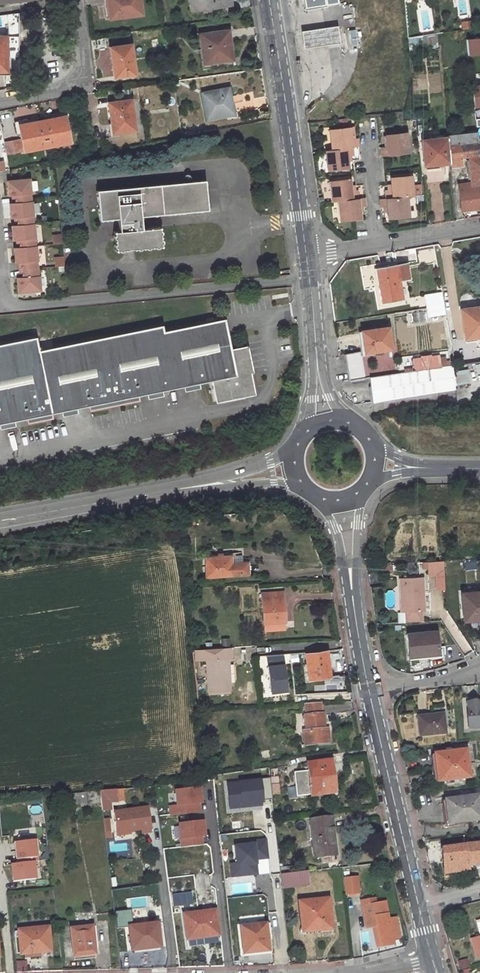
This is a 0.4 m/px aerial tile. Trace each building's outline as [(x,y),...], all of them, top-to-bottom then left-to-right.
[(142,12),(140,0),(111,0),(112,2),(109,3),(111,16),(142,12)] [(191,9),(230,4),(230,0),(190,0),(191,9)] [(306,10),(338,5),(337,0),(304,0),(306,10)] [(336,29),(301,33),(302,48),(338,44),(336,29)] [(229,30),(200,33),(201,47),(207,47),(209,61),(228,59),(227,47),(232,47),(229,30)] [(436,33),(422,35),(423,42),(437,40),(436,33)] [(467,54),(479,53),(479,36),(466,37),(467,54)] [(112,57),(114,74),(134,71),(130,42),(111,44),(113,56),(112,57)] [(204,67),(234,64),(232,47),(227,47),(228,59),(209,61),(207,47),(201,47),(204,67)] [(470,84),(473,107),(479,106),(479,83),(470,84)] [(232,106),(229,87),(203,92),(208,118),(231,114),(229,107),(232,106)] [(236,105),(245,104),(243,96),(235,98),(236,105)] [(137,129),(132,98),(109,101),(114,132),(137,129)] [(238,116),(236,105),(232,106),(229,107),(231,114),(231,117),(238,116)] [(71,142),(66,114),(20,123),(24,150),(71,142)] [(330,130),(332,150),(353,147),(359,146),(358,138),(355,138),(352,139),(350,128),(350,127),(330,130)] [(383,155),(410,152),(408,132),(387,135),(388,147),(382,148),(383,155)] [(472,184),(473,187),(460,189),(463,210),(479,208),(479,168),(479,158),(479,149),(478,133),(449,136),(449,138),(452,163),(453,167),(463,166),(462,160),(469,159),(472,184)] [(6,140),(8,153),(22,151),(19,138),(6,140)] [(424,141),(426,166),(452,163),(449,138),(424,141)] [(350,173),(349,161),(348,155),(351,155),(354,155),(353,147),(332,150),(326,150),(329,176),(350,173)] [(329,176),(333,202),(339,201),(340,201),(341,201),(360,199),(359,191),(356,191),(353,192),(352,186),(350,173),(329,176)] [(410,196),(416,196),(413,175),(392,177),(393,185),(394,191),(390,191),(388,191),(389,199),(410,196)] [(30,176),(8,179),(10,193),(16,193),(17,200),(11,201),(12,216),(18,215),(19,223),(13,223),(15,238),(21,237),(22,245),(16,246),(17,260),(23,260),(25,275),(19,275),(20,290),(42,288),(41,273),(40,273),(38,258),(39,258),(38,243),(37,243),(36,236),(37,236),(35,221),(34,221),(34,213),(33,198),(32,199),(31,191),(32,191),(30,176)] [(207,207),(204,178),(97,189),(100,218),(118,217),(119,229),(114,229),(116,249),(160,244),(159,225),(146,226),(145,213),(207,207)] [(391,219),(412,217),(410,196),(389,199),(382,200),(383,207),(386,207),(390,207),(390,212),(391,219)] [(340,201),(342,221),(362,219),(361,212),(361,206),(365,206),(368,206),(367,198),(360,199),(341,201),(340,201)] [(407,262),(375,268),(381,302),(402,298),(398,278),(409,276),(407,262)] [(441,291),(424,295),(428,317),(445,314),(441,291)] [(460,308),(465,338),(475,337),(477,344),(479,345),(479,346),(479,305),(460,308)] [(218,320),(158,332),(157,326),(34,351),(31,337),(0,343),(0,422),(206,381),(211,403),(252,395),(242,344),(224,348),(218,320)] [(387,327),(360,331),(364,352),(391,348),(387,327)] [(361,376),(360,364),(358,349),(343,351),(347,378),(361,376)] [(413,369),(444,365),(443,356),(438,357),(437,355),(429,356),(429,355),(419,356),(419,359),(412,360),(413,369)] [(371,399),(455,386),(453,364),(444,365),(413,369),(368,375),(371,399)] [(210,574),(234,573),(249,573),(249,562),(245,562),(245,554),(241,554),(221,555),(209,555),(210,574)] [(443,563),(427,564),(428,577),(443,576),(443,563)] [(379,584),(378,575),(370,576),(371,585),(379,584)] [(421,579),(400,580),(401,614),(423,613),(421,579)] [(288,621),(287,592),(265,592),(266,622),(288,621)] [(460,595),(462,622),(479,620),(479,593),(460,595)] [(438,632),(408,636),(410,658),(441,654),(438,632)] [(212,658),(214,689),(236,688),(234,657),(237,657),(236,645),(197,647),(199,659),(212,658)] [(283,654),(264,655),(266,692),(285,691),(283,654)] [(335,679),(331,654),(309,657),(313,683),(335,679)] [(465,700),(467,727),(479,726),(479,704),(478,699),(465,700)] [(331,746),(330,731),(327,731),(326,715),(324,715),(323,704),(308,705),(308,715),(307,715),(308,732),(306,732),(306,746),(331,746)] [(441,711),(415,714),(417,734),(443,731),(441,711)] [(469,749),(437,752),(440,780),(471,777),(469,749)] [(333,794),(328,761),(307,765),(308,772),(303,773),(304,784),(309,784),(311,797),(333,794)] [(328,761),(333,794),(338,793),(333,761),(328,761)] [(269,778),(226,783),(229,810),(263,806),(262,801),(271,800),(269,778)] [(107,800),(122,798),(121,786),(106,788),(107,800)] [(175,806),(168,806),(169,816),(201,812),(200,805),(203,804),(200,787),(173,791),(175,806)] [(106,788),(89,790),(91,801),(107,800),(106,788)] [(448,802),(450,825),(479,821),(479,798),(448,802)] [(122,829),(135,827),(147,825),(148,828),(156,826),(152,802),(119,809),(122,829)] [(339,858),(336,820),(314,822),(317,859),(339,858)] [(204,821),(177,824),(179,847),(203,844),(203,838),(206,837),(204,821)] [(253,843),(233,845),(235,863),(229,863),(231,878),(258,875),(257,860),(268,859),(266,839),(252,840),(253,843)] [(13,841),(14,860),(37,859),(36,840),(13,841)] [(471,869),(479,868),(479,847),(468,849),(471,869)] [(468,849),(440,853),(442,867),(446,867),(448,878),(466,875),(465,870),(471,869),(468,849)] [(10,881),(35,880),(34,861),(9,863),(10,881)] [(307,873),(282,875),(284,889),(308,886),(307,873)] [(359,880),(346,882),(348,898),(361,896),(359,880)] [(190,892),(172,895),(174,907),(192,904),(190,892)] [(331,928),(327,898),(297,901),(301,931),(331,928)] [(387,919),(383,901),(373,902),(366,904),(361,905),(365,929),(372,927),(376,927),(380,945),(392,943),(391,938),(396,937),(393,918),(387,919)] [(130,910),(114,912),(117,929),(126,928),(129,952),(161,948),(158,921),(132,924),(130,910)] [(217,935),(214,910),(181,914),(185,940),(217,935)] [(268,951),(264,923),(238,927),(242,954),(268,951)] [(20,937),(21,952),(25,952),(30,952),(30,956),(44,955),(44,951),(55,950),(54,925),(23,928),(23,929),(24,937),(20,937)] [(98,941),(96,926),(74,928),(77,955),(99,953),(102,952),(101,941),(98,941)] [(470,936),(475,957),(479,956),(479,934),(470,936)]
